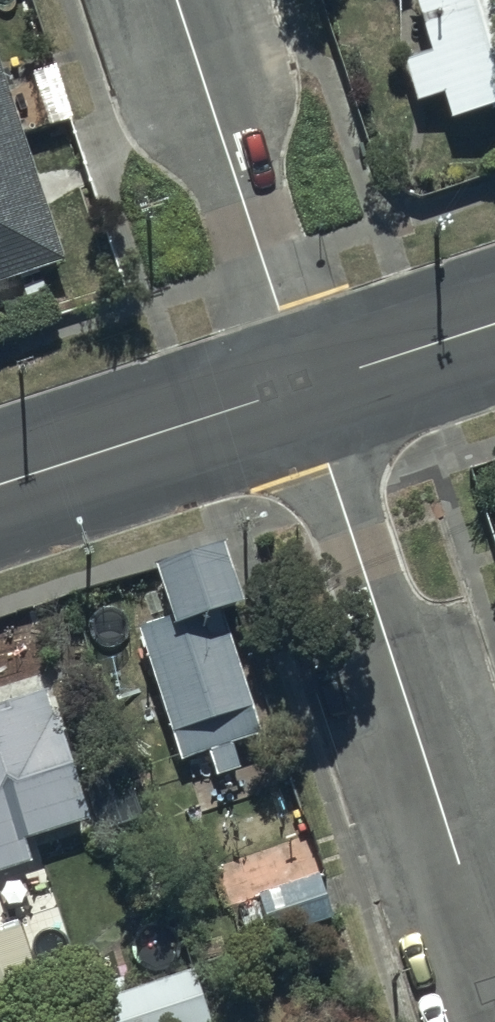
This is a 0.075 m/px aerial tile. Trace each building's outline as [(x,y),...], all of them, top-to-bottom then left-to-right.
[(421,54),(400,60),(411,101),(431,96),(438,123),(494,108),(494,0),(407,0),(421,54)] [(70,257),(0,46),(0,280),(70,257)] [(168,614),(134,624),(175,758),(204,750),(211,772),(236,764),(228,740),(258,731),(219,601),(240,595),(220,532),(150,553),(168,614)] [(0,707),(0,873),(38,861),(30,837),(101,815),(61,688),(0,707)] [(311,837),(221,872),(250,946),(340,911),(311,837)] [(0,928),(0,1019),(55,1000),(27,919),(0,928)] [(111,994),(120,1021),(200,1021),(218,1017),(202,966),(111,994)]
